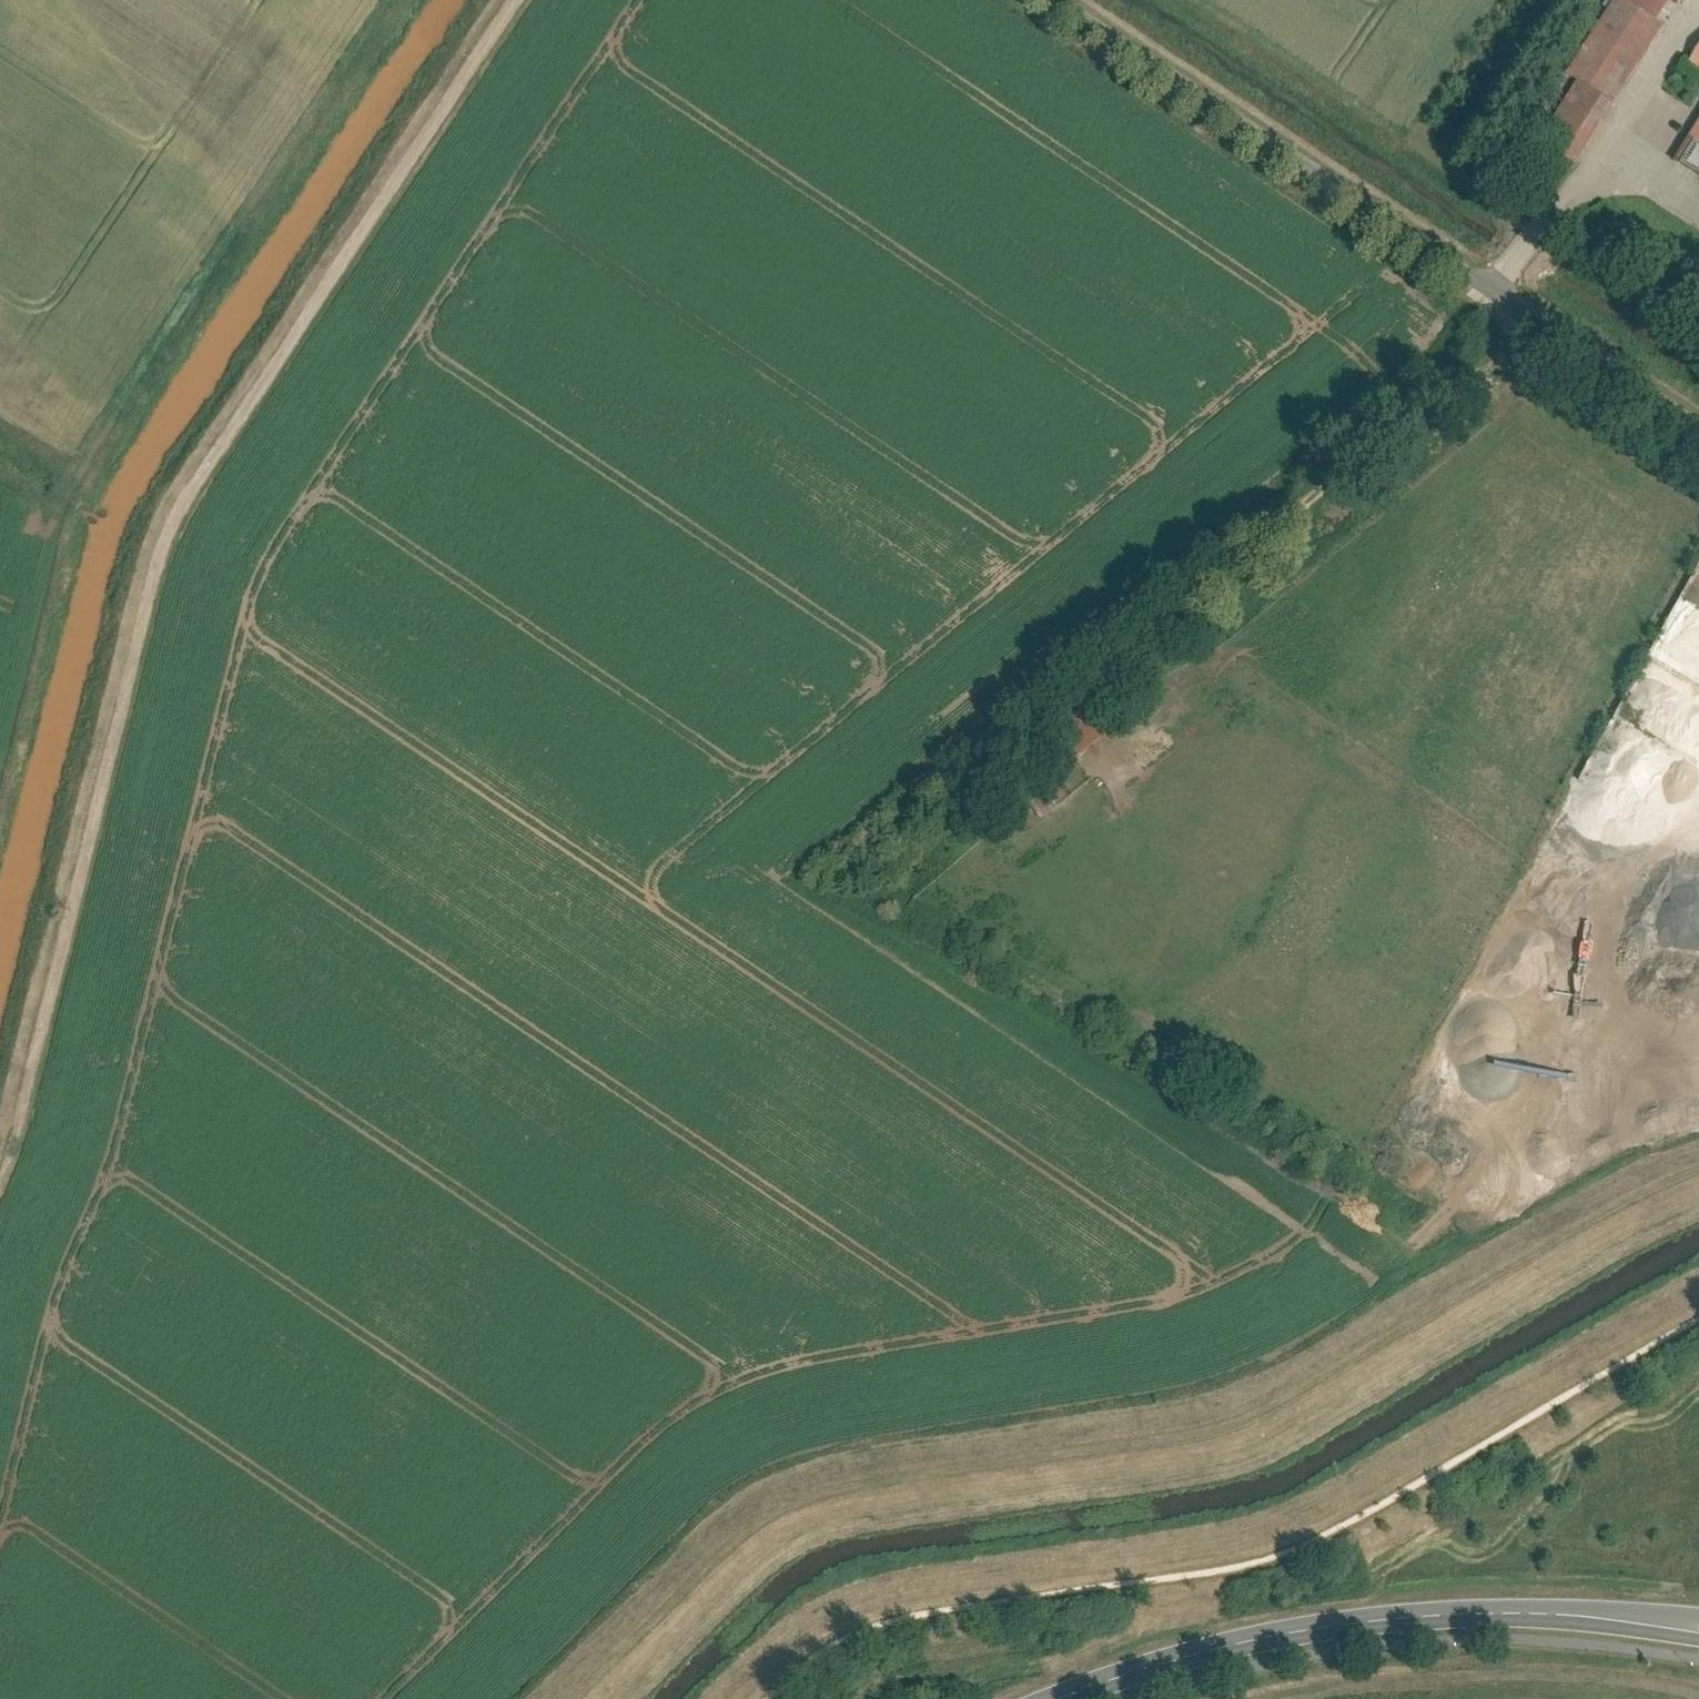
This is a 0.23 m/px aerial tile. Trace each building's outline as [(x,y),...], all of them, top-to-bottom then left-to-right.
[(1562,70),(1573,78),(1538,131),(1575,155),(1663,22),(1654,16),(1665,0),(1609,0),(1562,70)] [(1684,60),(1698,69),(1698,35),(1684,60)] [(1672,158),(1698,174),(1698,114),(1672,158)] [(1051,726),(1079,753),(1109,723),(1081,696),(1051,726)]
